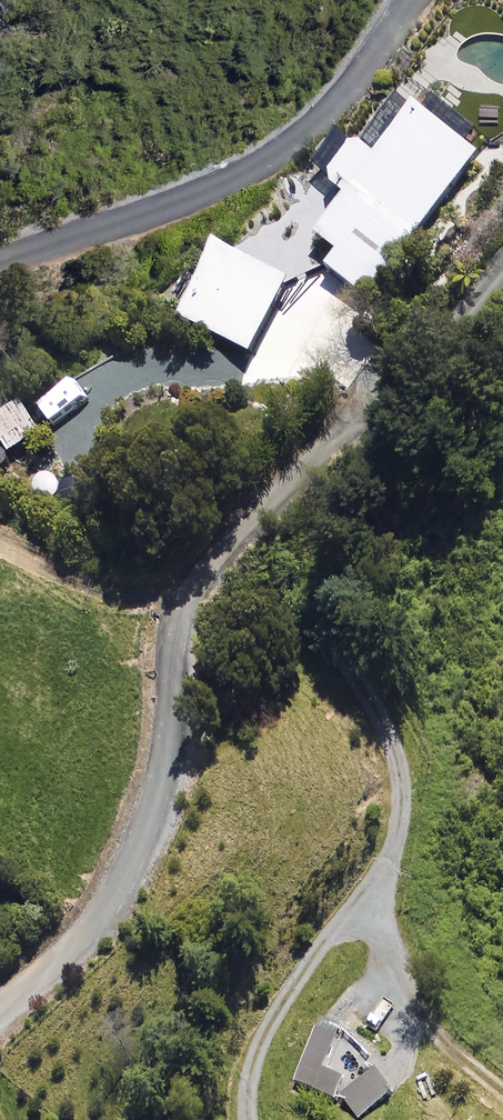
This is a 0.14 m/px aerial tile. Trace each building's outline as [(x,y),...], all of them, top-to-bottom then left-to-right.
[(478,157),(415,108),(375,161),(356,146),(328,184),(346,198),(316,237),(339,255),(327,270),(368,301),(478,157)] [(290,283),(216,246),(178,320),(251,358),(290,283)] [(23,407),(0,421),(0,439),(10,455),(41,437),(23,407)] [(341,1038),(314,1027),(291,1081),(333,1098),(343,1074),(329,1068),(341,1038)] [(393,1088),(374,1065),(339,1094),(357,1117),(393,1088)]
